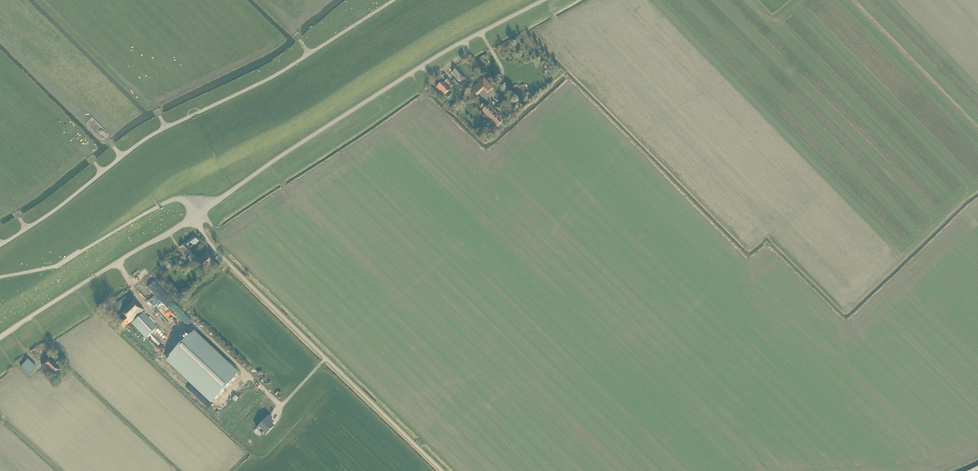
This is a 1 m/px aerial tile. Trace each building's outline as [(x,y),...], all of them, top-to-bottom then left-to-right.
[(462,82),(465,79),(457,69),(452,73),(457,79),(456,79),(458,82),(460,81),(462,82)] [(450,88),(453,86),(448,80),(445,82),(450,88)] [(492,89),(484,80),(472,91),(476,95),(483,89),(487,93),(492,89)] [(437,88),(444,96),(445,96),(449,91),(450,91),(442,83),(437,88)] [(482,111),(497,126),(498,127),(502,122),(501,122),(503,120),(488,105),(486,107),(483,104),(480,107),(483,110),(482,111)] [(193,246),(199,241),(194,237),(185,244),(189,248),(192,245),(193,246)] [(190,261),(195,257),(191,252),(184,244),(180,248),(187,255),(186,256),(190,261)] [(210,271),(217,264),(207,254),(200,260),(201,261),(197,265),(205,274),(209,270),(210,271)] [(162,278),(165,275),(164,275),(172,267),(166,261),(158,269),(161,271),(158,274),(162,278)] [(178,318),(148,284),(141,290),(171,323),(172,321),(173,322),(178,318)] [(138,305),(135,302),(122,313),(126,317),(119,324),(124,329),(131,322),(131,323),(132,322),(133,323),(133,324),(146,339),(158,328),(144,313),(144,314),(143,312),(144,311),(138,304),(138,305)] [(211,402),(238,374),(194,333),(167,361),(211,402)] [(45,364),(42,367),(50,374),(51,373),(55,377),(61,370),(57,367),(58,366),(57,365),(59,363),(57,361),(56,362),(57,363),(56,364),(49,358),(44,363),(45,364)] [(30,376),(36,369),(27,360),(21,367),(30,376)] [(270,431),(274,427),(272,425),(273,423),(268,418),(257,430),(259,428),(264,433),(262,435),(264,433),(266,435),(270,431),(270,432),(270,431)]
